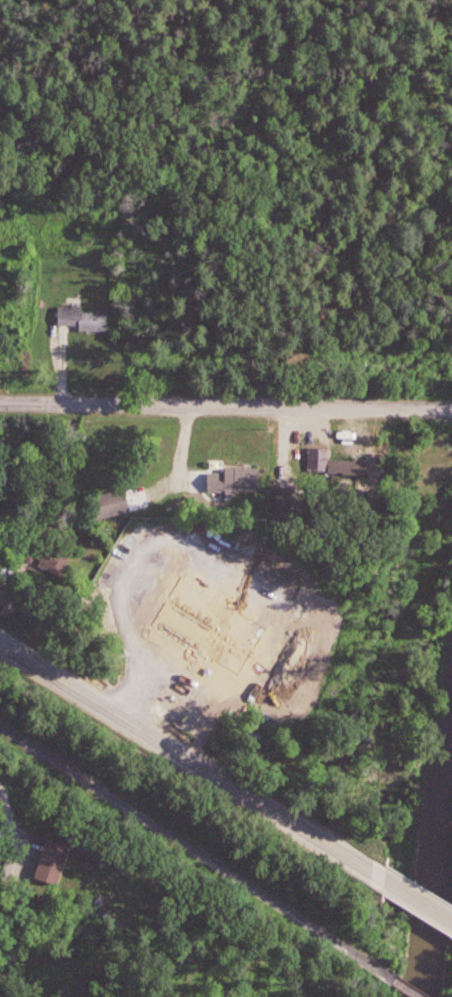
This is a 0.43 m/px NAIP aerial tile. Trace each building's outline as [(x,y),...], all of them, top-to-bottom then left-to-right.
[(59,307),(58,323),(86,330),(110,332),(112,314),(59,307)] [(307,447),(308,479),(371,478),(371,464),(332,463),(332,448),(307,447)] [(206,475),(210,497),(276,489),(268,464),(206,475)] [(83,498),(128,490),(137,519),(90,529),(83,498)] [(28,545),(70,561),(58,592),(11,572),(28,545)] [(32,876),(63,884),(78,843),(48,834),(32,876)]
